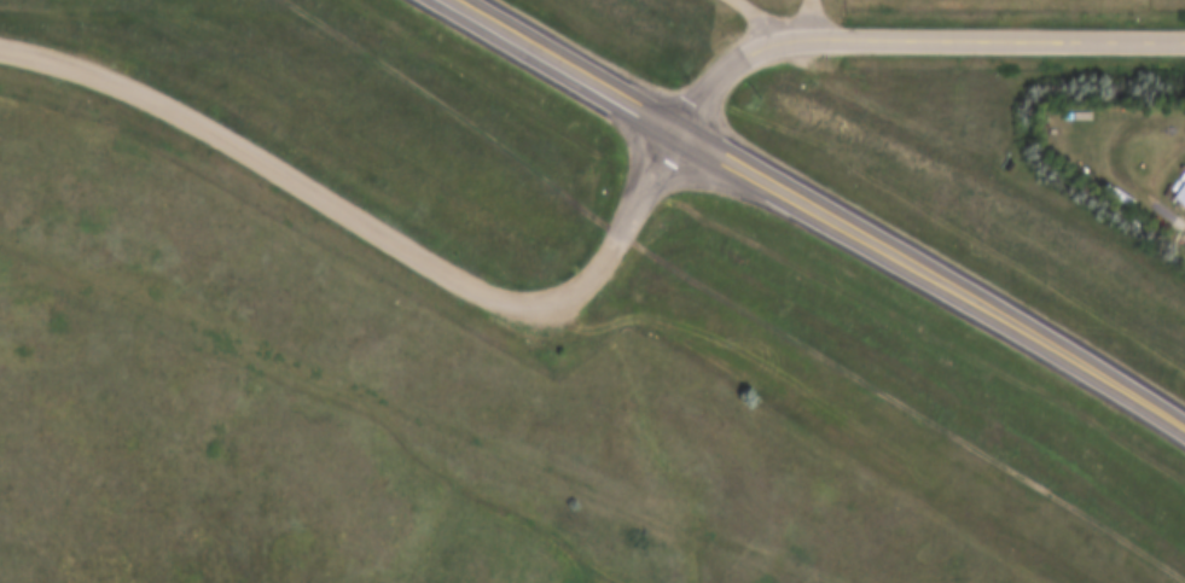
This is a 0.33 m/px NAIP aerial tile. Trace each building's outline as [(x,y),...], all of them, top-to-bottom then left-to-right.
[(1171,202),(1184,211),(1184,180),(1171,202)]
